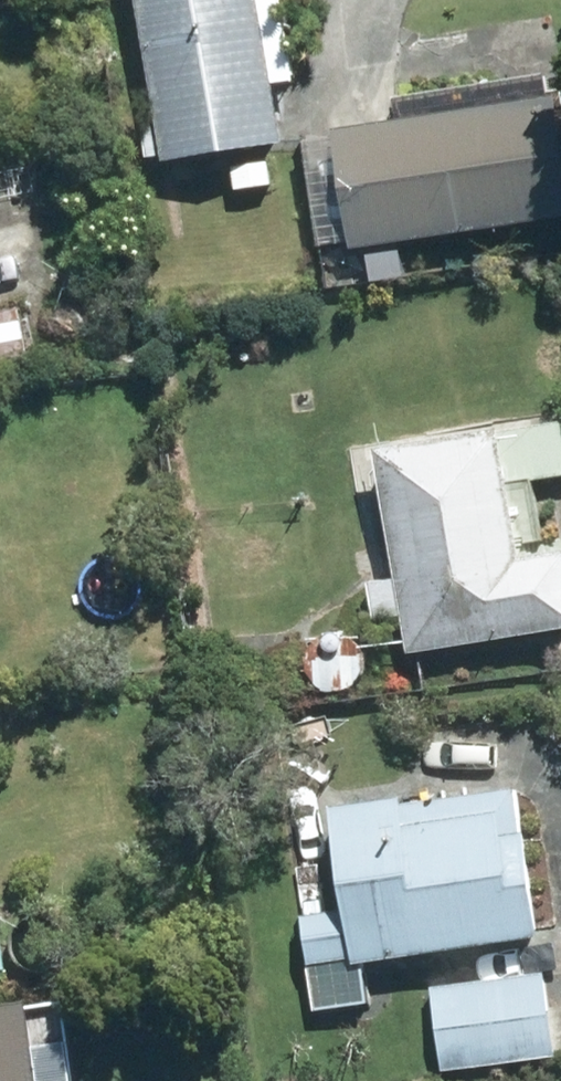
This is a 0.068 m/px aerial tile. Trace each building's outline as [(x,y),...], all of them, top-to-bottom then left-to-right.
[(163,126),(147,128),(152,161),(169,159),(170,167),(287,149),(277,90),(298,86),(285,0),(144,0),(163,126)] [(398,105),(401,127),(337,137),(354,253),(560,221),(560,105),(558,105),(554,81),(398,105)] [(270,168),(235,173),(238,196),(273,191),(270,168)] [(402,257),(368,261),(372,290),(406,286),(402,257)] [(0,317),(0,366),(31,359),(22,313),(0,317)] [(403,588),(370,592),(375,629),(405,625),(410,658),(560,638),(560,564),(524,569),(522,549),(545,546),(537,486),(560,482),(560,432),(386,455),(403,588)] [(335,817),(351,915),(301,923),(317,1023),(374,1014),(368,974),(545,945),(520,795),(407,813),(406,805),(335,817)] [(547,980),(433,995),(444,1080),(558,1065),(547,980)] [(0,1017),(0,1080),(46,1080),(36,1012),(0,1017)]
